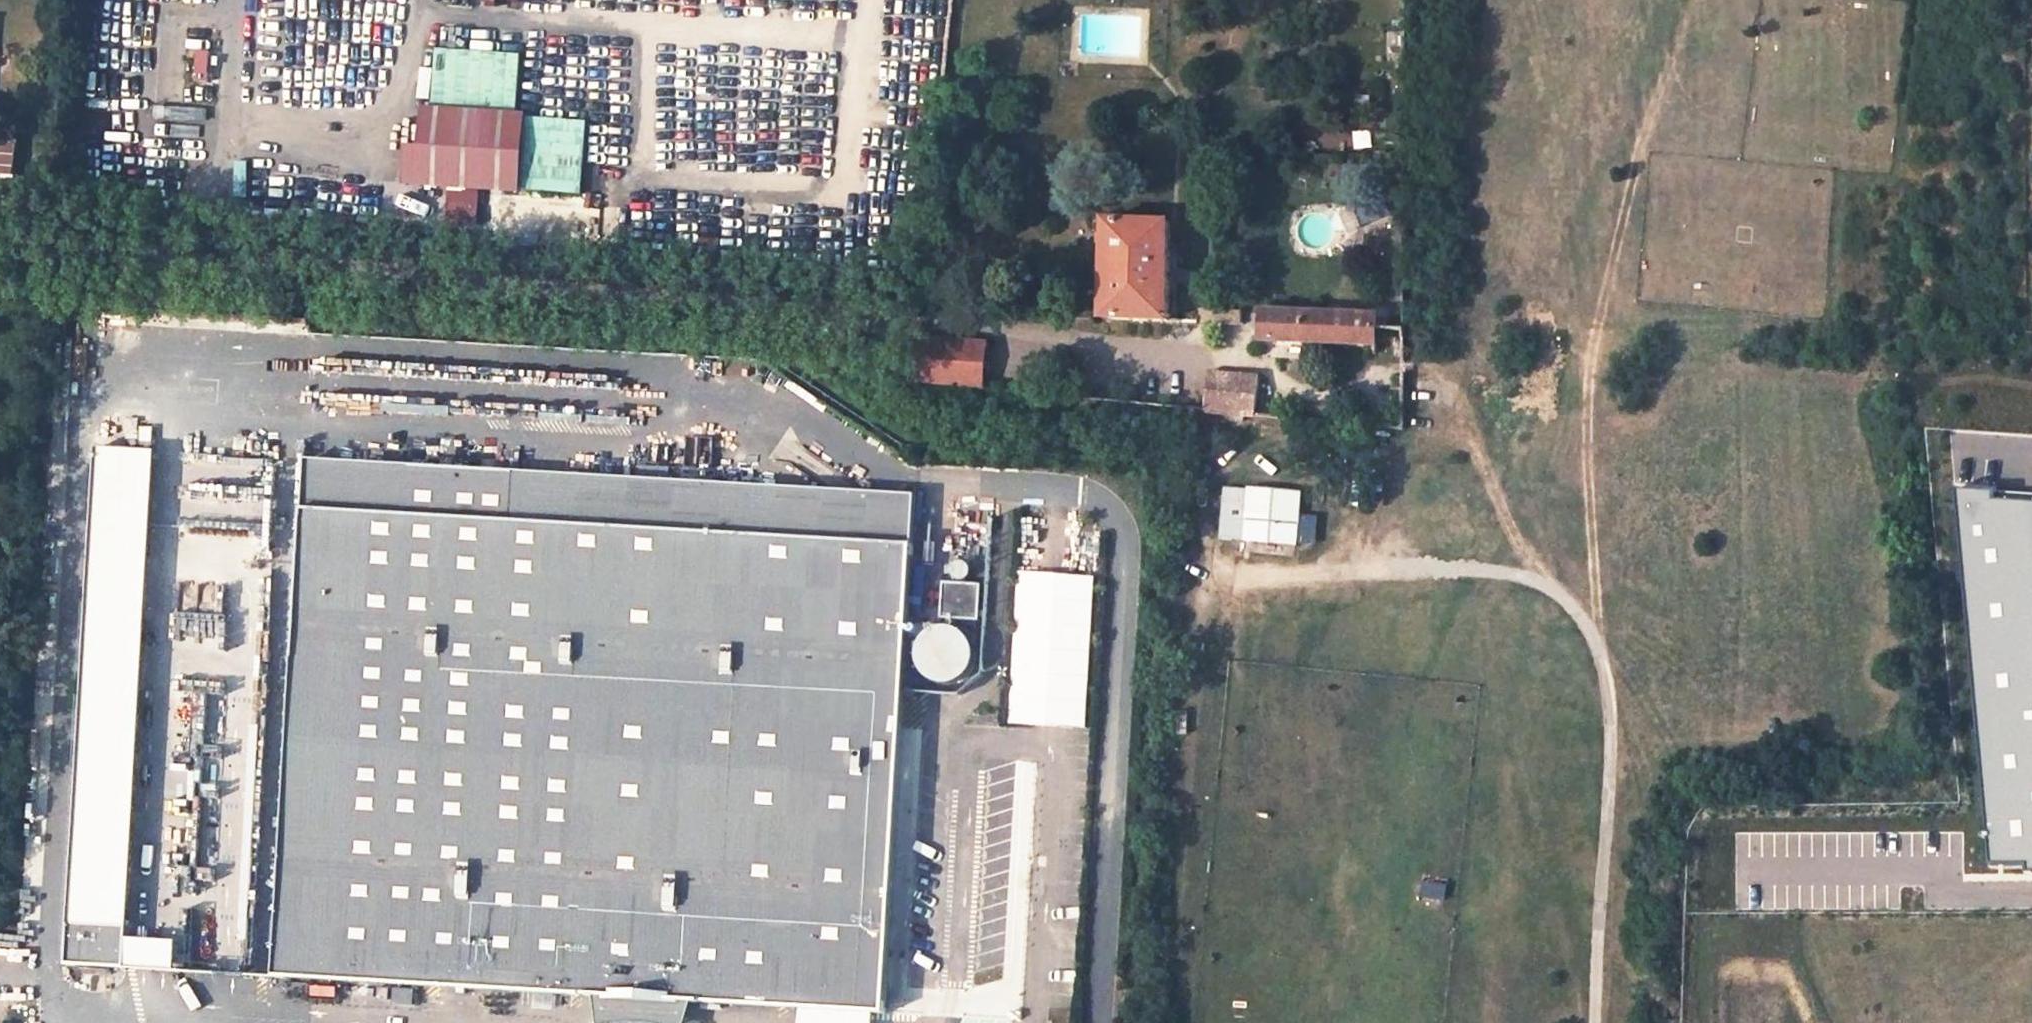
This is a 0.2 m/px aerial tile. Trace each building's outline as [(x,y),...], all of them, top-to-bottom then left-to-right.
[(536,115),(427,109),(422,187),(532,193),(536,115)] [(19,142),(0,141),(0,176),(15,177),(19,142)] [(483,205),(459,201),(456,228),(480,230),(483,205)] [(1168,320),(1172,221),(1105,220),(1102,318),(1168,320)] [(1265,312),(1212,310),(1211,324),(1264,326),(1265,312)] [(1375,344),(1376,316),(1265,312),(1264,326),(1264,340),(1375,344)] [(914,337),(909,382),(983,389),(988,344),(914,337)] [(1219,412),(1232,413),(1245,414),(1256,415),(1258,375),(1208,372),(1205,410),(1219,412)] [(1955,489),(1994,865),(2025,863),(2025,873),(2031,873),(2031,502),(1992,499),(1993,489),(1955,489)] [(1223,538),(1294,544),(1298,493),(1248,490),(1248,492),(1227,490),(1223,538)] [(928,539),(315,502),(287,971),(901,1008),(919,689),(928,539)] [(1318,541),(1319,514),(1303,514),(1302,540),(1318,541)] [(946,617),(983,617),(983,585),(947,584),(946,617)] [(940,685),(984,667),(967,626),(923,644),(940,685)]
